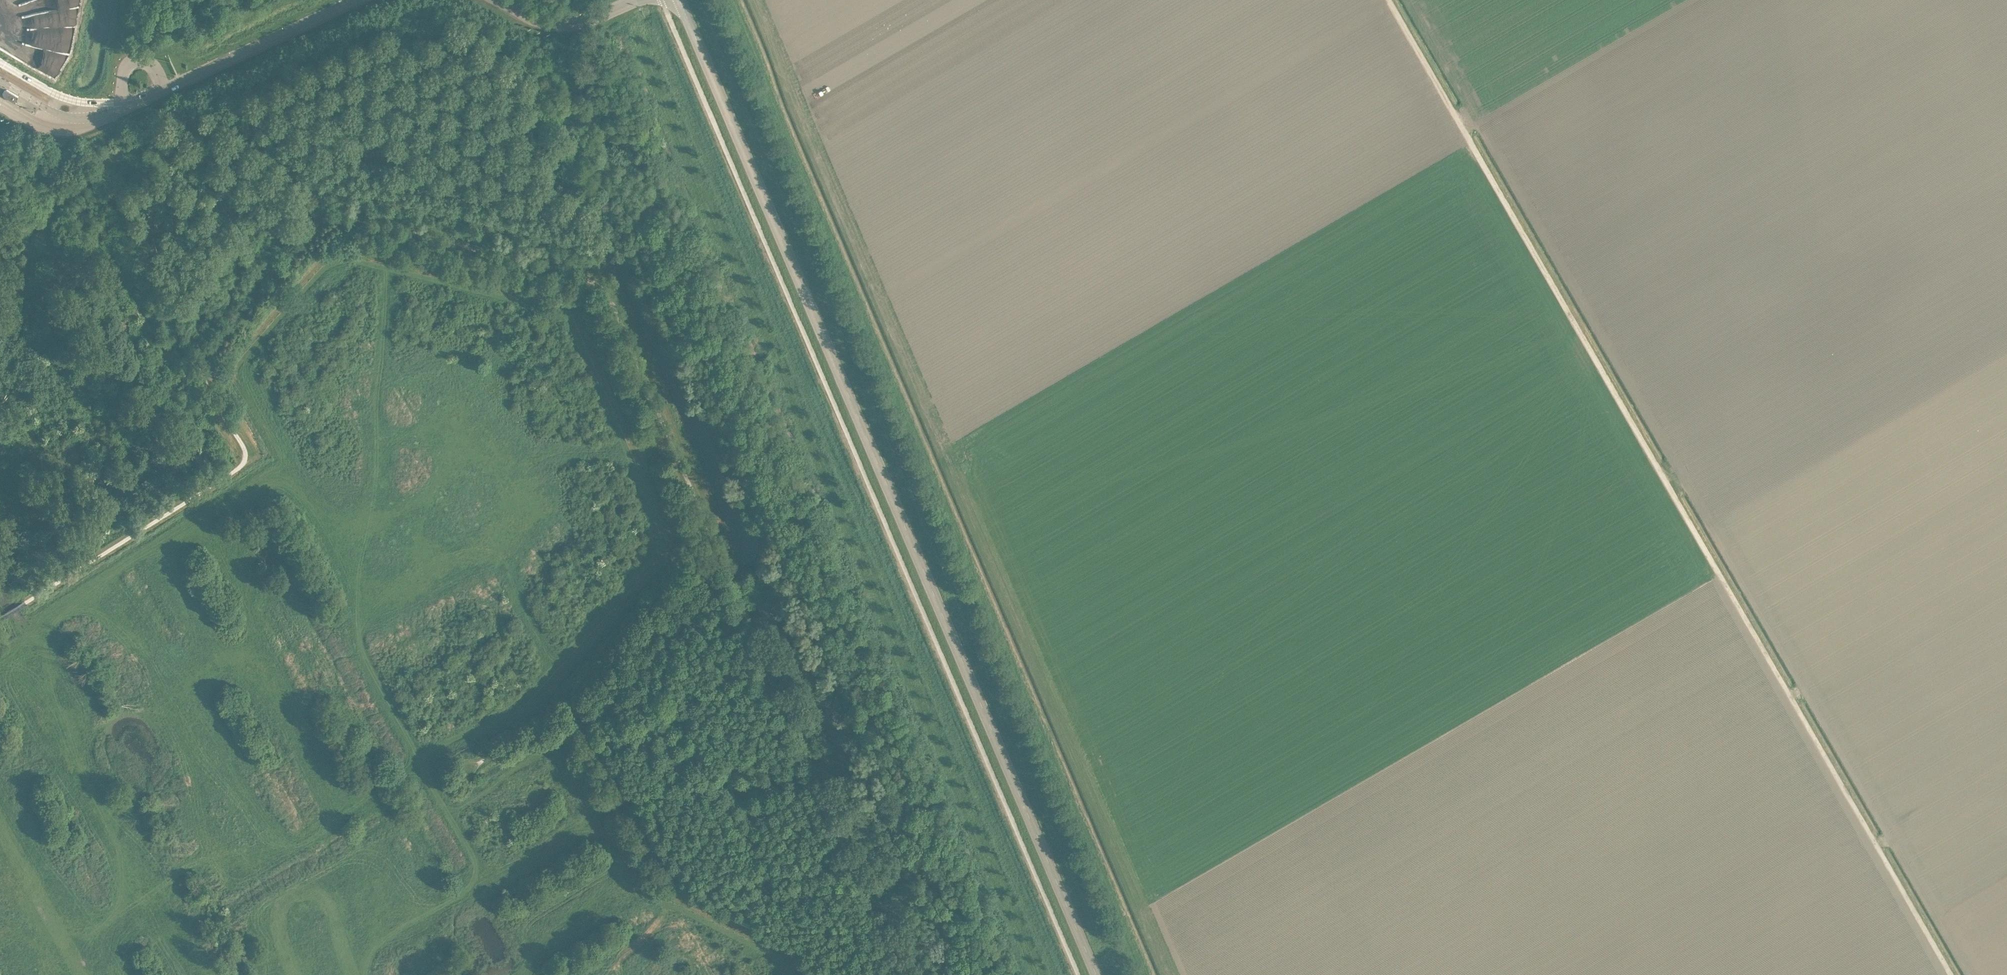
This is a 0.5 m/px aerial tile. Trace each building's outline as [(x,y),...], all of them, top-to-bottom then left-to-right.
[(6,87),(2,94),(16,101),(20,95),(6,87)]
